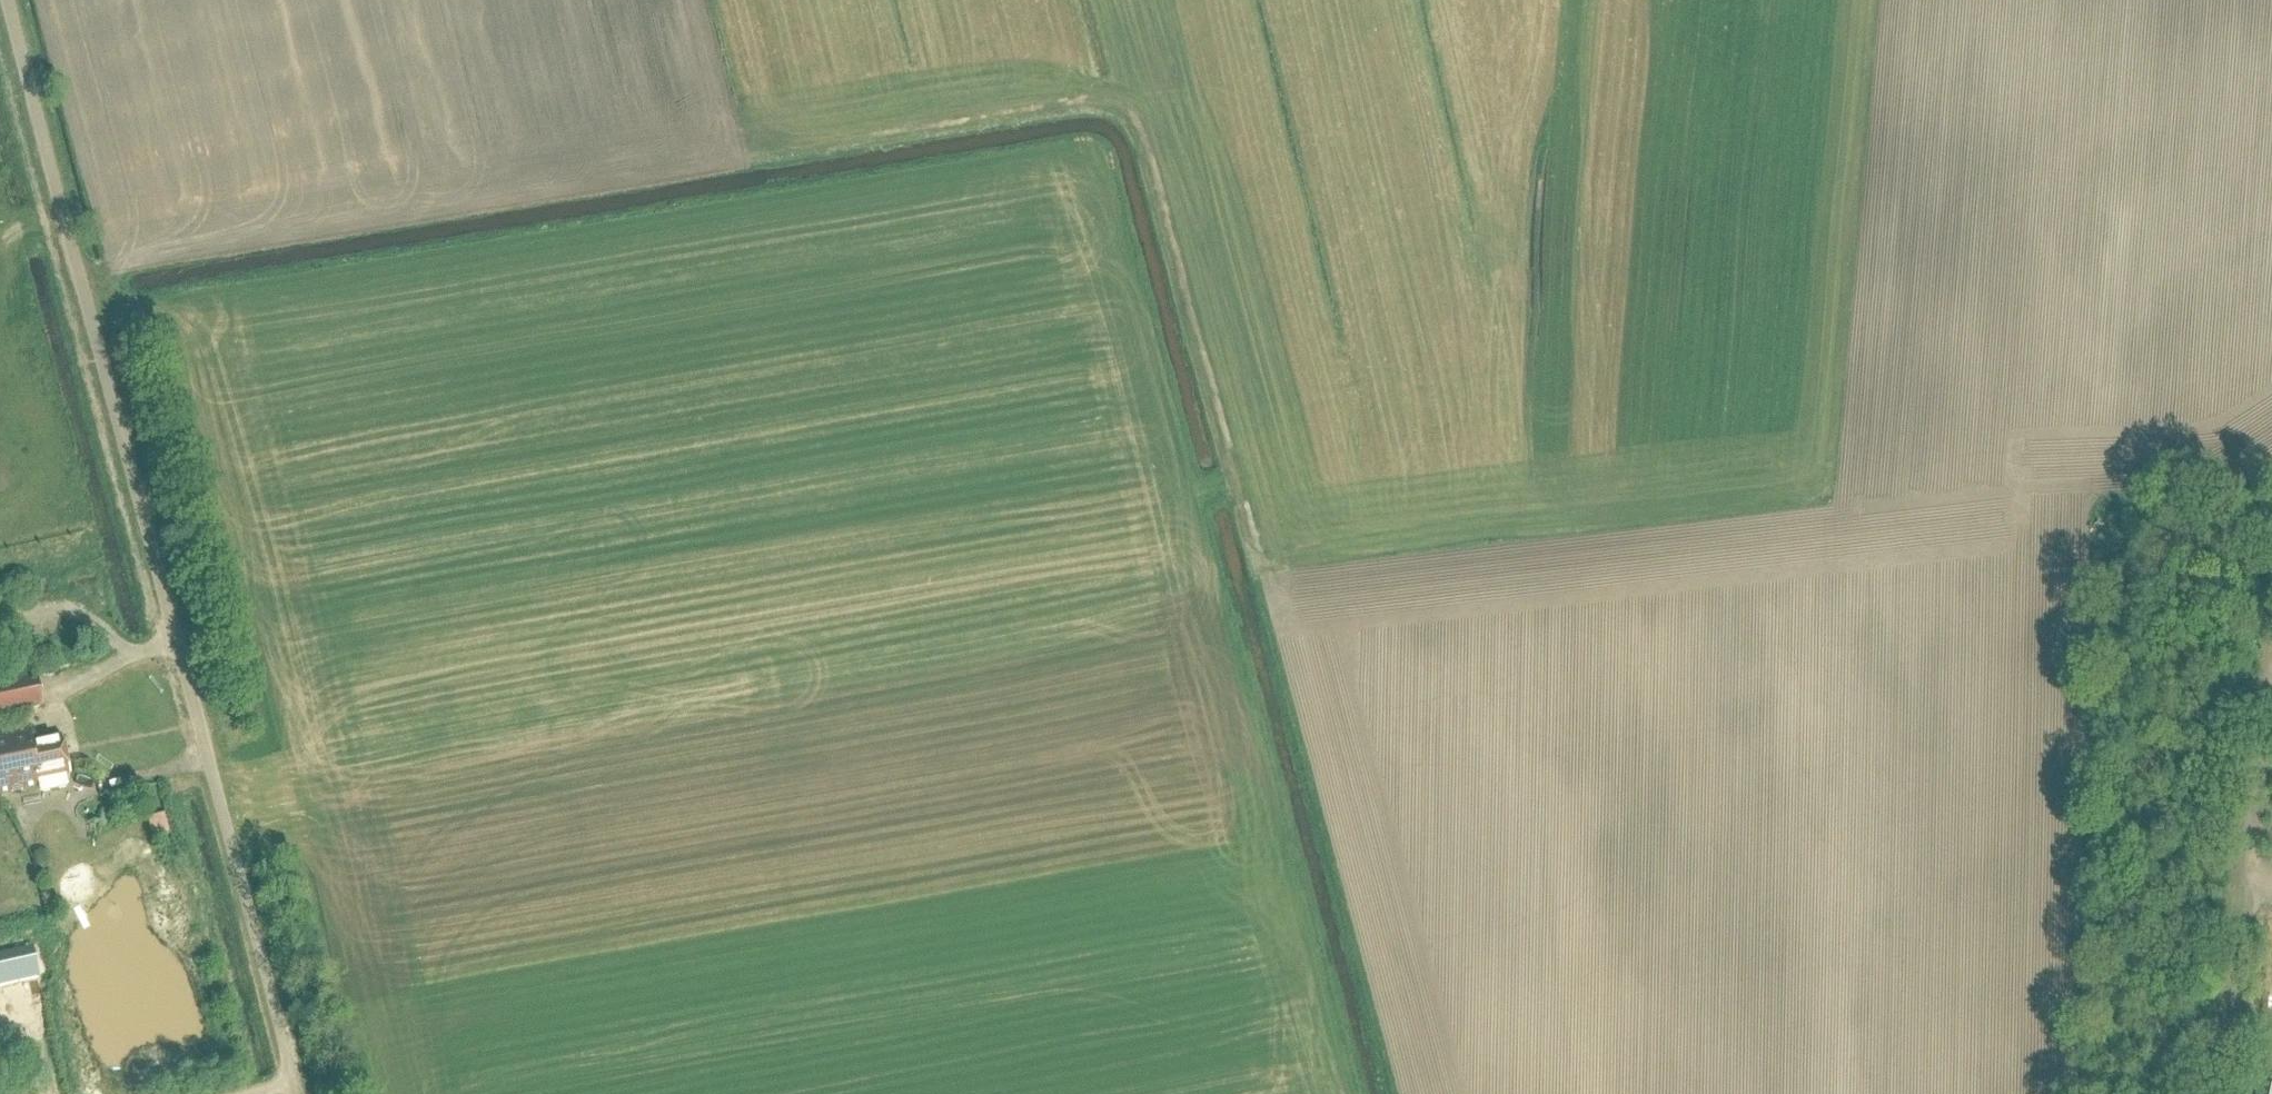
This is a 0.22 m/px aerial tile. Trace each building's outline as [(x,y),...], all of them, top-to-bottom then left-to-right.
[(44,707),(38,678),(0,687),(0,718),(44,707)] [(0,734),(0,796),(39,787),(40,792),(43,794),(66,789),(68,786),(66,775),(70,775),(61,737),(30,743),(27,728),(0,734)] [(164,815),(147,820),(152,839),(169,834),(164,815)] [(0,957),(0,985),(39,976),(34,950),(0,957)] [(10,1048),(2,1051),(7,1069),(16,1067),(10,1048)]
